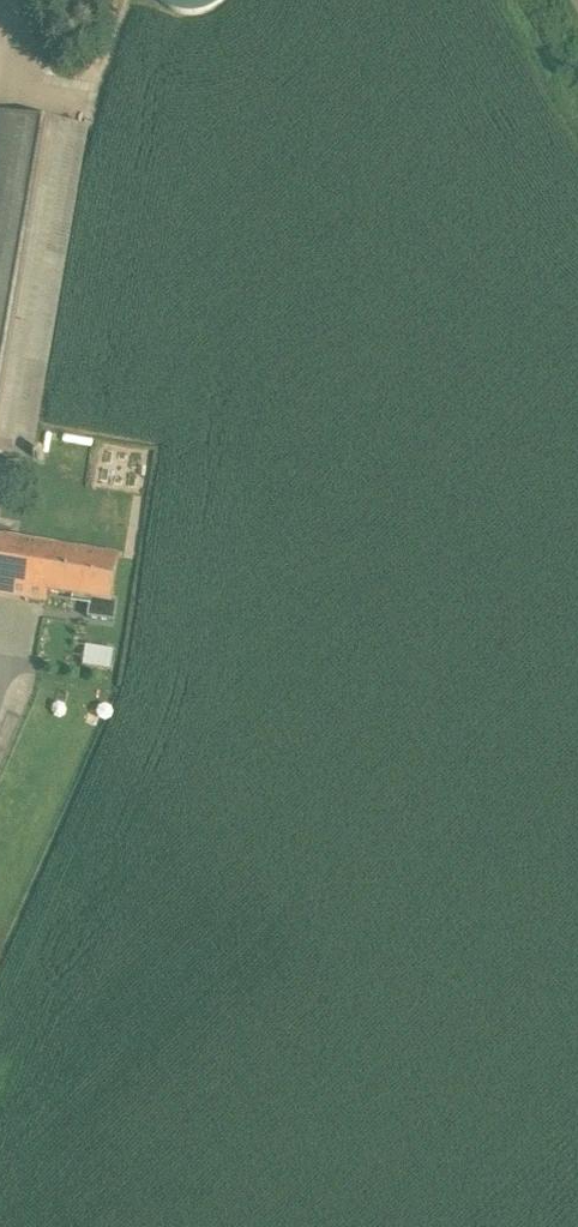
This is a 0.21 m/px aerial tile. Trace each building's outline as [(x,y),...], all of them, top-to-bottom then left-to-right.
[(4,114),(0,138),(0,461),(37,466),(43,431),(88,127),(4,114)] [(0,539),(0,596),(32,601),(41,546),(0,539)] [(119,559),(41,546),(32,601),(48,604),(49,595),(92,602),(89,620),(115,625),(118,603),(112,602),(119,559)]
